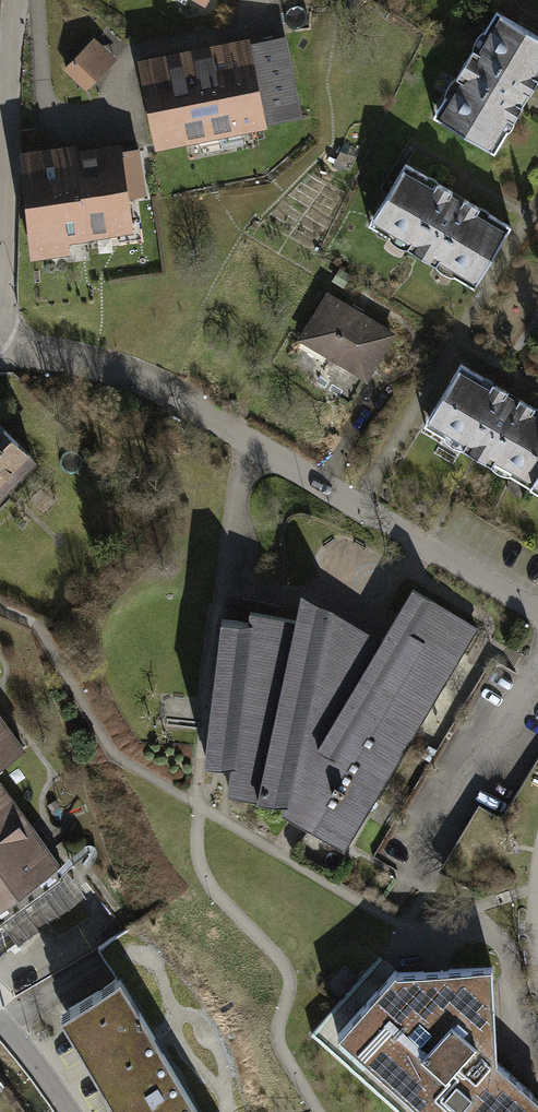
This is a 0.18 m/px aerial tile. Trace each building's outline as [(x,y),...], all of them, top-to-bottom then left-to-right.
[(495,153),(508,131),(501,127),(507,117),(514,121),(537,80),(537,79),(532,75),(537,66),(537,36),(503,15),(477,59),(471,55),(460,72),(467,76),(440,121),(495,153)] [(298,117),(282,37),(140,65),(156,145),(298,117)] [(93,39),(66,68),(87,88),(114,59),(93,39)] [(38,152),(22,154),(31,245),(35,245),(36,255),(67,251),(65,232),(132,223),(125,178),(142,175),(138,149),(40,163),(38,152)] [(434,254),(479,281),(511,227),(489,213),(485,221),(475,215),(479,208),(464,199),(462,202),(450,195),(452,191),(437,183),(433,189),(423,184),(427,177),(405,164),(373,218),(417,244),(413,251),(430,261),(434,254)] [(328,295),(302,339),(366,377),(392,334),(328,295)] [(534,481),(537,475),(537,419),(531,415),(535,408),(519,399),(517,402),(506,395),(508,392),(461,364),(429,418),(473,444),(468,451),(485,461),(490,454),(534,481)] [(32,457),(0,426),(0,489),(32,457)] [(382,640),(361,675),(345,665),(347,659),(347,653),(346,646),(343,639),(340,635),(334,631),(328,628),(322,626),(297,621),(250,610),(249,621),(222,618),(205,760),(232,763),(228,792),(287,804),(291,805),(295,804),(299,803),(302,801),(319,811),(309,829),(315,833),(344,851),(478,628),(412,589),(382,640)] [(347,653),(347,659),(345,665),(361,675),(382,640),(303,594),(297,621),(322,626),(328,628),(334,631),(340,635),(343,639),(346,646),(347,653)] [(23,748),(0,716),(0,765),(23,748)] [(0,797),(0,871),(3,875),(43,846),(5,794),(0,797)] [(497,854),(468,837),(446,874),(474,891),(497,854)] [(0,878),(0,922),(1,922),(61,878),(65,875),(43,846),(3,875),(0,878)] [(77,899),(61,878),(1,922),(16,943),(77,899)] [(311,1033),(399,1111),(537,1111),(537,1099),(497,1062),(492,968),(396,970),(380,957),(311,1033)] [(69,1008),(70,1010),(62,1014),(72,1031),(80,1026),(95,1051),(87,1056),(97,1074),(105,1070),(129,1109),(123,1111),(199,1111),(120,978),(69,1008)] [(69,1008),(60,1013),(118,1111),(123,1111),(129,1109),(105,1070),(97,1074),(87,1056),(95,1051),(80,1026),(72,1031),(62,1014),(70,1010),(69,1008)]
